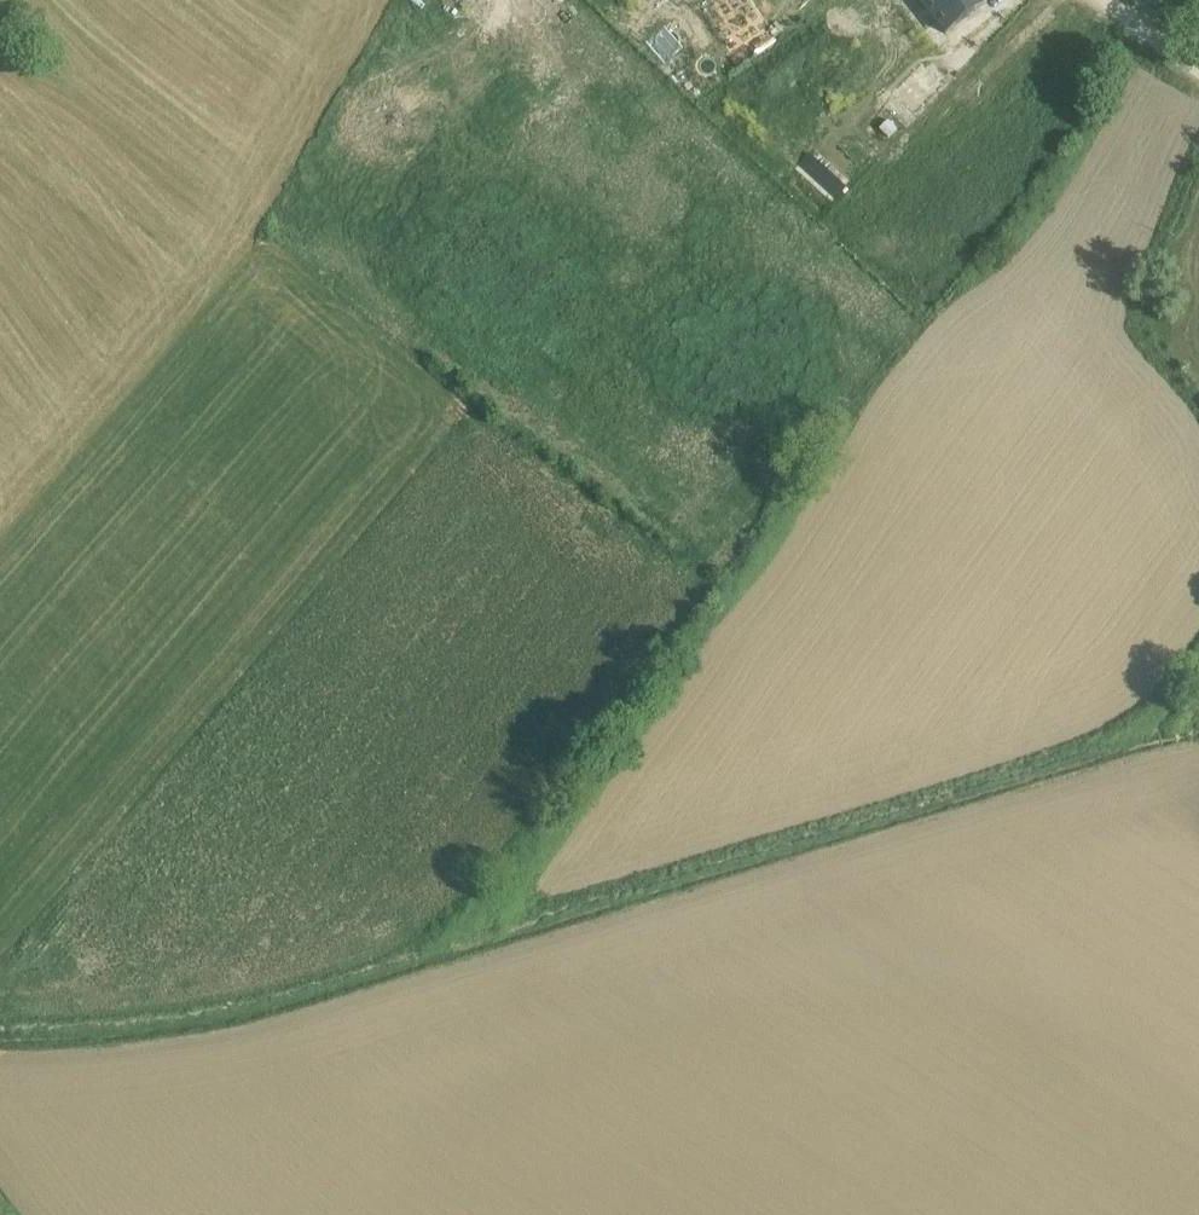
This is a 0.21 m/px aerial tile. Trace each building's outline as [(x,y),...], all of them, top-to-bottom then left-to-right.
[(987,0),(925,0),(948,31),(988,1),(987,0)]
